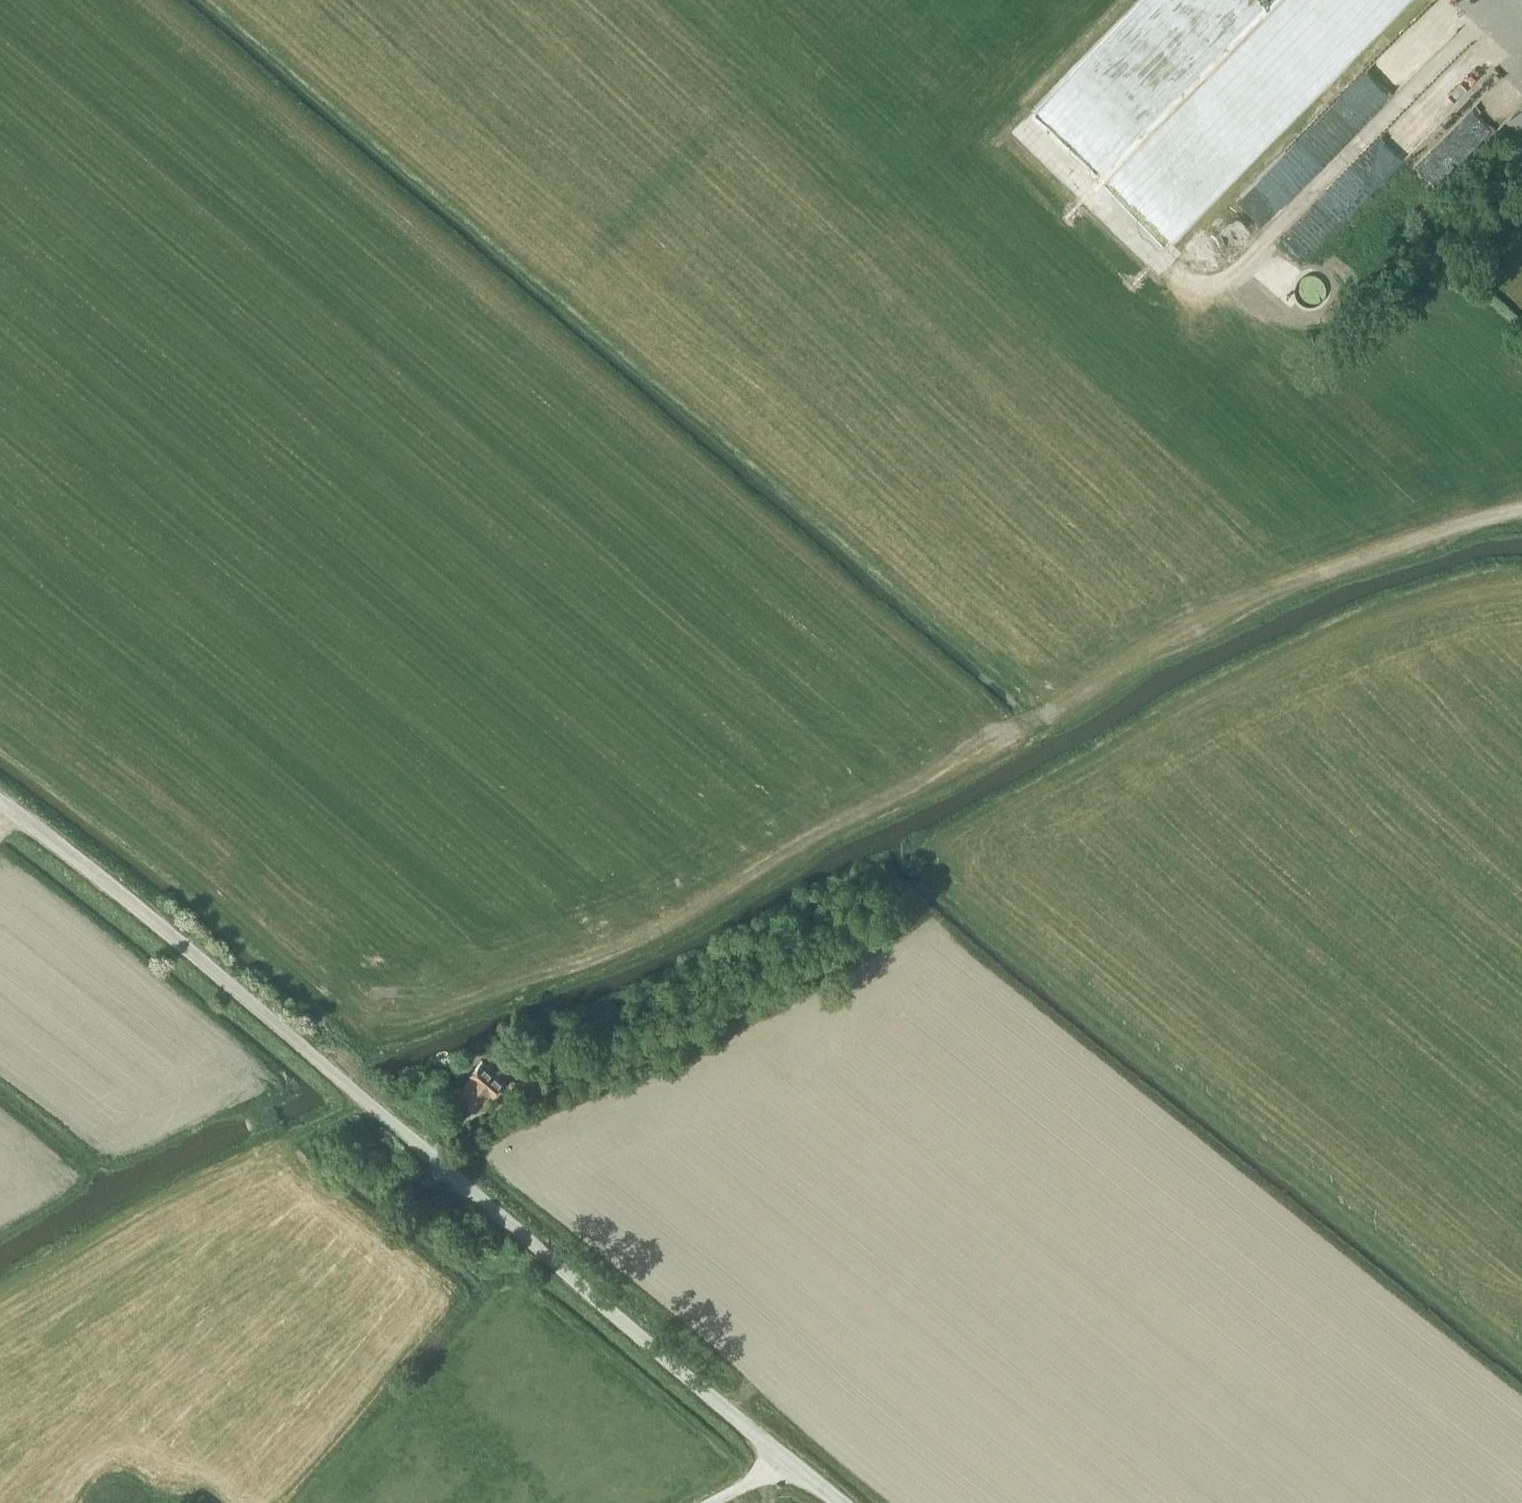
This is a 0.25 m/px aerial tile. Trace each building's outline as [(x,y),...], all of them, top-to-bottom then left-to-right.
[(1349,0),(1329,0),(1321,8),(1332,18),(1349,0)] [(1506,121),(1521,136),(1521,105),(1506,121)] [(563,1037),(573,1033),(571,1028),(561,1031),(563,1037)] [(494,1093),(506,1080),(483,1061),(472,1074),(474,1076),(459,1093),(477,1108),(492,1091),(494,1093)]
